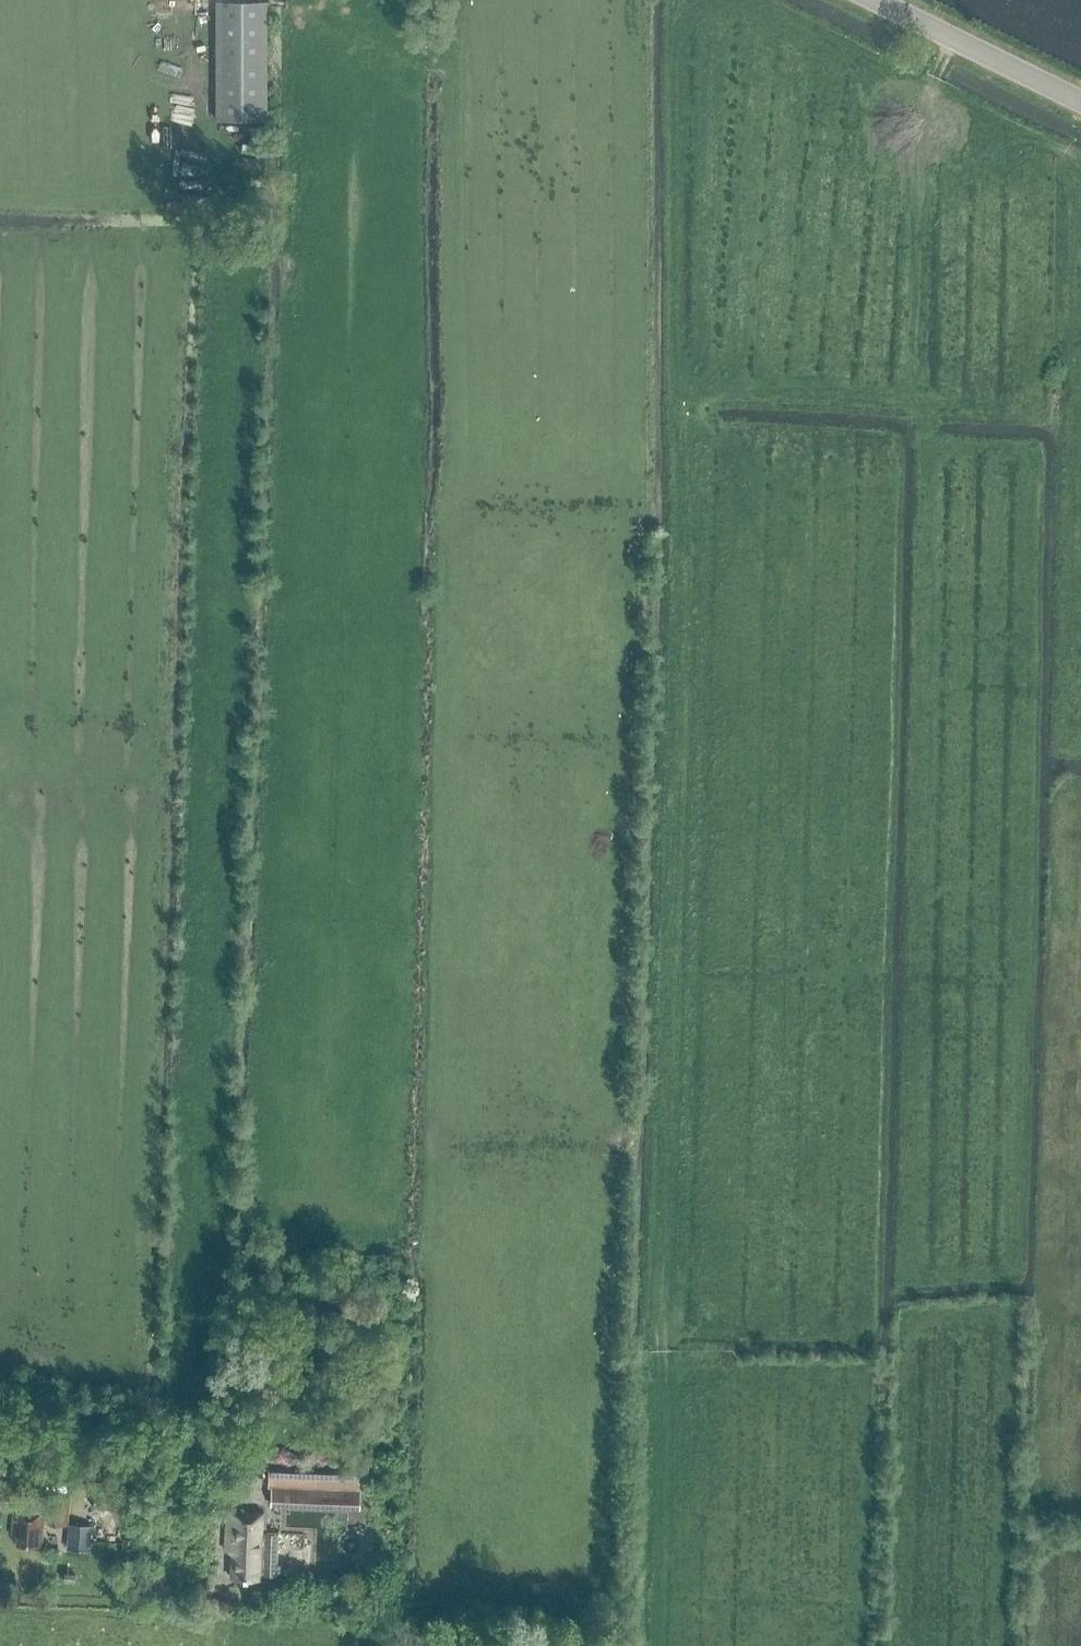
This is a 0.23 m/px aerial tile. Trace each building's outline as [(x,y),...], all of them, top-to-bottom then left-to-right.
[(266,1),(216,1),(216,119),(266,119),(266,1)] [(358,1490),(271,1486),(270,1506),(360,1510),(360,1490),(358,1490)] [(14,1511),(11,1534),(17,1535),(16,1545),(41,1547),(44,1514),(47,1514),(46,1524),(66,1526),(69,1499),(49,1498),(48,1503),(19,1499),(17,1511),(14,1511)] [(229,1578),(241,1579),(258,1580),(258,1575),(275,1575),(277,1534),(260,1533),(260,1511),(226,1511),(223,1553),(230,1554),(229,1578)] [(90,1526),(70,1525),(68,1549),(88,1550),(90,1526)]
